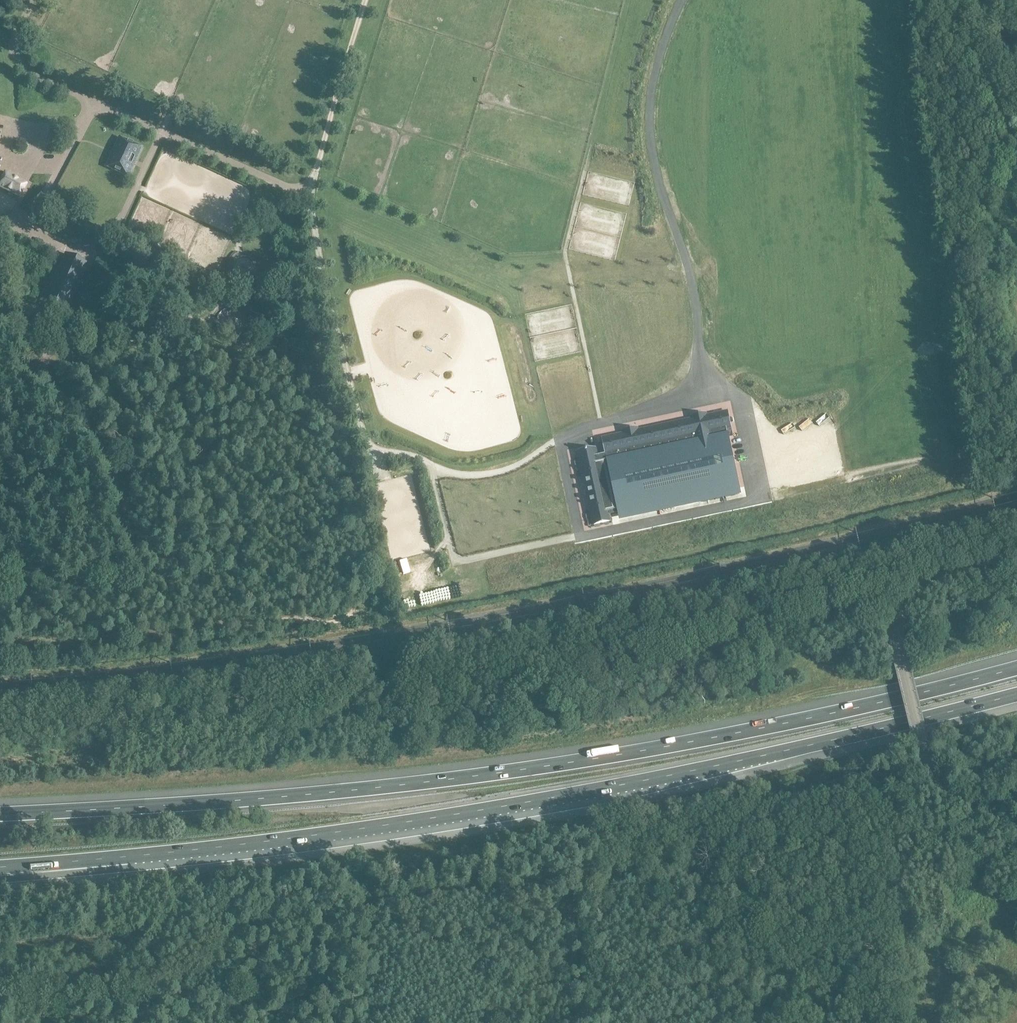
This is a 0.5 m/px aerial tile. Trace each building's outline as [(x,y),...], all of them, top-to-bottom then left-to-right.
[(133,167),(142,146),(121,136),(110,157),(106,167),(128,177),(133,167)] [(20,197),(26,184),(4,173),(3,176),(0,182),(0,187),(20,197)] [(20,207),(0,200),(0,206),(18,212),(20,207)] [(66,311),(87,264),(66,254),(44,301),(66,311)] [(607,461),(581,466),(583,476),(585,475),(592,509),(589,510),(593,526),(611,522),(609,512),(618,510),(620,520),(742,494),(729,434),(732,433),(727,409),(707,413),(706,411),(690,414),(691,417),(638,428),(638,425),(622,429),(622,431),(601,435),(607,461)] [(885,738),(905,733),(903,728),(884,733),(885,738)]
